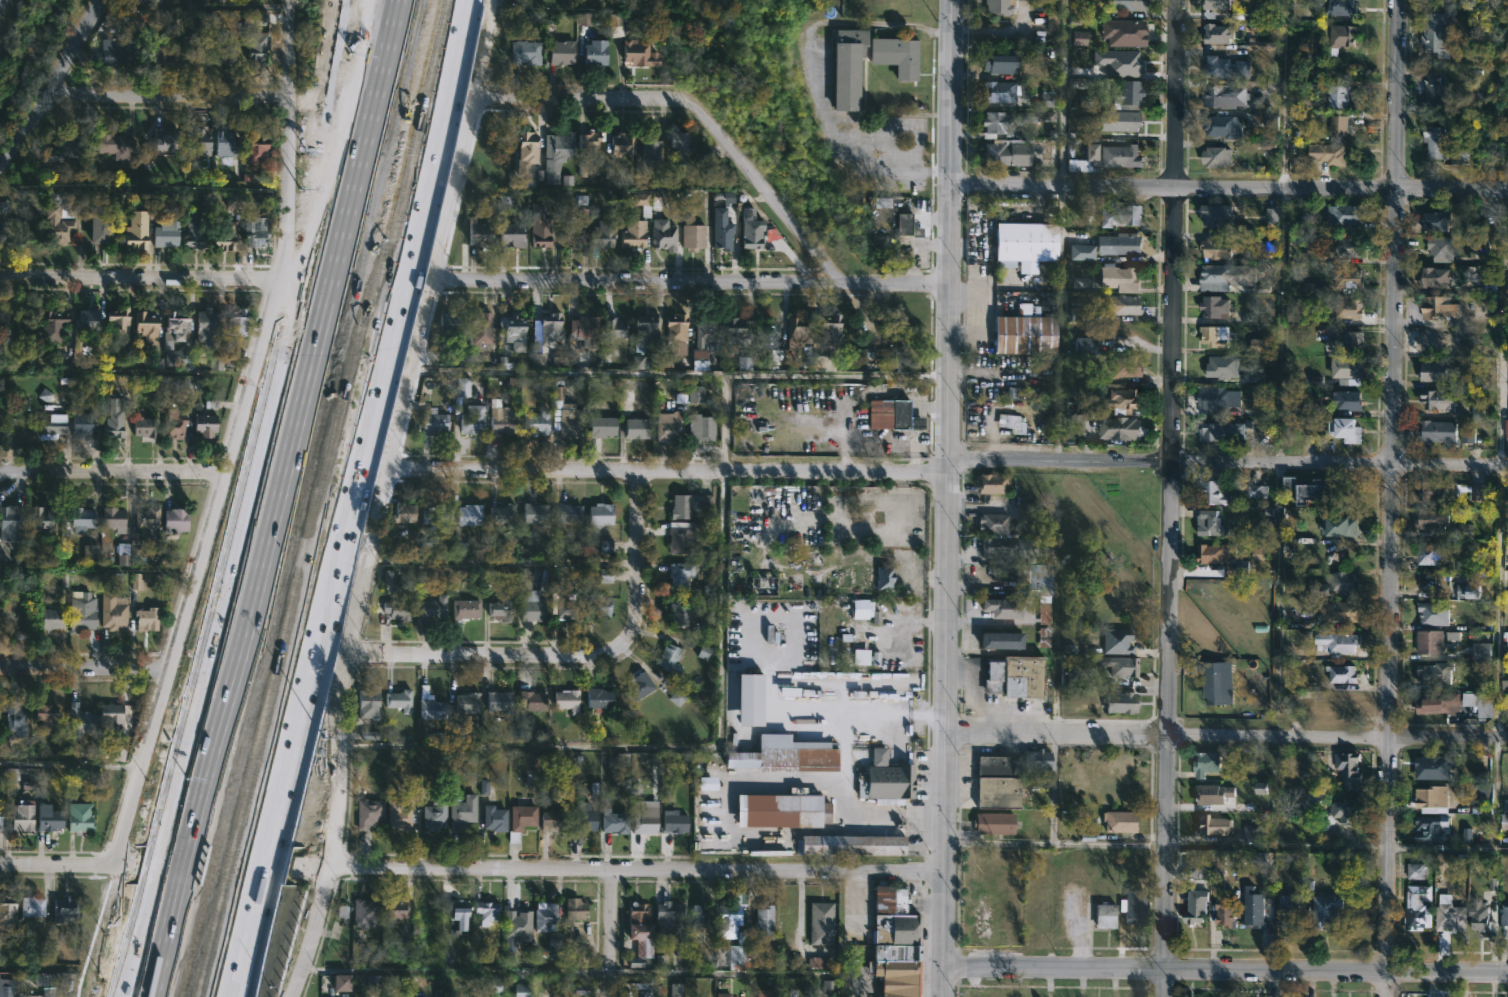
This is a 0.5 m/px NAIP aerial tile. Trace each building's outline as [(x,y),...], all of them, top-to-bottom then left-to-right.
[(985,13),(984,0),(1008,0),(1008,5),(1012,5),(1012,14),(1008,14),(1008,16),(993,16),(993,13),(985,13)] [(1106,10),(1106,0),(1146,0),(1146,10),(1106,10)] [(1204,10),(1204,0),(1231,0),(1231,10),(1209,10),(1209,12),(1215,12),(1215,19),(1204,18),(1204,12),(1206,12),(1206,10),(1204,10)] [(1330,6),(1330,0),(1356,0),(1354,16),(1328,15),(1328,6),(1330,6)] [(170,11),(155,11),(155,33),(170,33),(170,11)] [(1058,12),(1047,12),(1047,31),(1058,31),(1058,12)] [(591,25),(591,13),(577,13),(578,26),(591,25)] [(616,38),(611,39),(608,14),(621,13),(624,37),(616,38)] [(1454,13),(1454,50),(1426,50),(1426,43),(1421,43),(1421,34),(1425,34),(1425,29),(1426,29),(1426,13),(1454,13)] [(1146,23),(1146,28),(1147,28),(1147,46),(1109,45),(1109,37),(1103,37),(1103,19),(1146,20),(1146,23)] [(1216,24),(1216,26),(1231,26),(1231,30),(1235,30),(1235,39),(1231,39),(1230,44),(1205,43),(1205,41),(1203,41),(1203,37),(1205,37),(1205,34),(1206,34),(1206,33),(1204,32),(1204,30),(1206,30),(1204,29),(1204,25),(1206,25),(1206,24),(1216,24)] [(637,25),(637,44),(649,44),(649,52),(657,52),(657,56),(660,56),(659,67),(630,66),(630,62),(623,62),(625,25),(637,25)] [(1357,38),(1356,47),(1340,46),(1340,48),(1339,48),(1338,56),(1331,55),(1331,48),(1330,48),(1331,25),(1356,26),(1356,38),(1357,38)] [(868,30),(867,47),(864,47),(864,59),(859,59),(858,112),(833,111),(834,43),(835,43),(836,30),(868,30)] [(1071,45),(1086,46),(1086,32),(1071,31),(1071,45)] [(268,33),(268,50),(264,50),(264,58),(260,58),(260,62),(256,62),(256,64),(246,64),(246,42),(244,42),(244,33),(268,33)] [(1311,49),(1311,37),(1299,37),(1299,49),(1311,49)] [(126,49),(126,64),(103,64),(102,39),(127,38),(126,49)] [(896,39),(896,40),(918,40),(917,81),(895,81),(896,65),(869,64),(869,38),(896,39)] [(607,40),(606,67),(597,66),(597,69),(583,69),(584,44),(589,44),(589,40),(607,40)] [(525,41),(540,43),(540,65),(523,65),(523,61),(518,61),(517,65),(509,65),(509,42),(525,41)] [(549,65),(548,65),(549,42),(573,41),(573,65),(549,65)] [(202,42),(202,65),(191,65),(191,61),(178,61),(178,51),(188,51),(188,42),(202,42)] [(166,46),(149,46),(149,63),(166,63),(166,46)] [(1016,50),(1016,74),(992,75),(987,74),(987,71),(982,71),(983,51),(988,51),(988,49),(1016,50)] [(1092,66),(1105,66),(1105,76),(1139,77),(1140,51),(1093,50),(1092,66)] [(1219,56),(1219,58),(1231,58),(1231,64),(1235,64),(1235,61),(1250,61),(1250,78),(1205,78),(1205,63),(1208,63),(1208,55),(1219,56)] [(1444,71),(1443,82),(1448,82),(1448,99),(1439,99),(1439,105),(1426,104),(1427,79),(1428,79),(1428,70),(1444,71)] [(1139,83),(1138,110),(1111,109),(1112,96),(1110,96),(1111,88),(1118,89),(1118,80),(1140,81),(1139,83)] [(1212,80),(1212,86),(1248,87),(1248,106),(1237,106),(1237,109),(1204,107),(1204,99),(1203,99),(1203,80),(1212,80)] [(1016,83),(1015,103),(982,102),(983,81),(1016,83)] [(1351,87),(1350,108),(1328,107),(1329,85),(1351,87)] [(1040,107),(1054,108),(1054,92),(1040,91),(1040,107)] [(1094,107),(1094,94),(1078,94),(1078,106),(1094,107)] [(1140,112),(1140,132),(1121,134),(1121,132),(1113,132),(1113,129),(1106,129),(1107,113),(1112,114),(1112,111),(1140,112)] [(1012,113),(1011,133),(995,134),(995,139),(982,139),(982,132),(985,132),(985,127),(982,126),(982,118),(985,118),(985,112),(1012,113)] [(1055,122),(1016,121),(1016,112),(1055,112),(1055,122)] [(1220,115),(1243,117),(1243,140),(1226,140),(1227,137),(1207,136),(1207,131),(1204,131),(1205,116),(1220,115)] [(1349,136),(1349,138),(1330,137),(1331,115),(1350,116),(1349,136)] [(1261,128),(1276,129),(1276,116),(1261,116),(1261,128)] [(207,125),(207,127),(210,127),(210,156),(185,155),(186,137),(191,137),(191,126),(207,125)] [(225,127),(225,129),(231,129),(231,138),(237,138),(236,157),(213,157),(214,129),(218,129),(218,127),(225,127)] [(1446,127),(1445,159),(1428,159),(1428,142),(1424,142),(1424,127),(1446,127)] [(695,153),(695,155),(684,154),(684,166),(675,166),(675,161),(671,161),(671,147),(668,147),(669,128),(676,129),(676,133),(692,133),(692,143),(695,143),(695,153)] [(162,129),(162,130),(175,130),(175,139),(168,139),(167,151),(153,151),(152,129),(162,129)] [(592,129),(592,132),(604,132),(603,141),(598,141),(597,149),(577,149),(577,135),(584,135),(584,132),(587,132),(587,129),(592,129)] [(74,131),(73,136),(78,136),(78,139),(80,139),(78,157),(65,157),(65,162),(42,162),(43,149),(59,149),(59,130),(74,131)] [(112,131),(112,135),(125,135),(125,139),(135,139),(135,160),(114,160),(115,152),(98,153),(99,130),(112,131)] [(253,132),(253,137),(256,137),(256,140),(267,140),(267,149),(264,149),(263,165),(243,164),(243,132),(253,132)] [(532,132),(532,136),(537,136),(535,162),(518,162),(519,145),(516,145),(516,132),(532,132)] [(573,132),(572,157),(563,157),(563,162),(558,162),(558,186),(545,186),(545,172),(543,172),(544,135),(563,135),(563,132),(573,132)] [(629,132),(629,155),(619,155),(619,157),(611,157),(609,136),(615,136),(615,132),(629,132)] [(653,133),(653,135),(659,135),(659,160),(641,159),(641,143),(639,143),(639,133),(653,133)] [(1019,144),(1019,147),(1030,147),(1030,166),(982,165),(982,163),(980,163),(980,154),(982,154),(982,152),(984,152),(984,143),(1004,144),(1004,145),(1010,145),(1010,143),(1019,144)] [(1351,148),(1351,166),(1330,165),(1330,161),(1311,160),(1312,143),(1348,144),(1348,148),(1351,148)] [(1139,144),(1139,153),(1143,153),(1144,156),(1144,167),(1101,167),(1101,173),(1067,172),(1067,160),(1085,160),(1085,144),(1098,144),(1098,160),(1100,161),(1100,146),(1128,147),(1128,144),(1139,144)] [(1227,147),(1227,149),(1232,149),(1232,166),(1227,166),(1227,168),(1207,168),(1207,164),(1203,164),(1203,151),(1207,151),(1207,147),(1227,147)] [(1457,163),(1468,163),(1467,149),(1456,149),(1457,163)] [(241,209),(242,193),(226,192),(225,208),(241,209)] [(570,193),(570,213),(559,213),(560,206),(549,206),(550,192),(570,193)] [(660,192),(660,202),(647,203),(647,205),(649,205),(649,219),(640,218),(640,206),(632,205),(632,194),(647,194),(650,193),(650,192),(660,192)] [(9,214),(10,201),(0,201),(0,213),(9,214)] [(1111,201),(1110,205),(1143,206),(1143,226),(1111,225),(1111,228),(1099,228),(1099,201),(1111,201)] [(72,218),(60,217),(60,219),(58,219),(57,222),(59,222),(59,220),(74,221),(74,235),(72,235),(72,242),(43,242),(44,222),(47,222),(47,219),(44,219),(44,203),(73,204),(72,218)] [(550,218),(549,248),(529,248),(530,203),(542,204),(542,218),(550,218)] [(1234,206),(1233,216),(1237,216),(1237,218),(1234,218),(1234,226),(1204,226),(1205,218),(1202,218),(1202,205),(1234,206)] [(1336,226),(1327,226),(1327,205),(1365,205),(1365,226),(1336,226)] [(725,208),(725,224),(733,224),(733,234),(731,233),(730,252),(721,252),(721,249),(711,249),(712,208),(725,208)] [(750,208),(750,215),(754,216),(754,220),(764,220),(763,232),(761,232),(760,249),(741,249),(741,208),(750,208)] [(1278,223),(1278,209),(1265,208),(1265,222),(1278,223)] [(147,227),(147,250),(133,250),(133,246),(124,245),(124,226),(128,226),(128,211),(147,211),(147,227)] [(1444,212),(1444,214),(1452,214),(1452,225),(1449,225),(1449,232),(1424,232),(1423,222),(1425,222),(1425,214),(1444,212)] [(113,214),(113,245),(89,245),(89,213),(113,214)] [(923,228),(922,238),(896,236),(897,213),(912,214),(911,228),(923,228)] [(266,217),(265,227),(270,227),(270,236),(266,236),(266,246),(246,246),(246,237),(244,237),(244,220),(254,220),(254,216),(266,217)] [(475,217),(475,224),(492,224),(491,237),(493,237),(493,246),(474,246),(474,245),(469,245),(469,217),(475,217)] [(580,226),(579,248),(566,248),(566,245),(560,245),(561,227),(563,227),(563,217),(573,217),(573,225),(580,226)] [(201,220),(200,249),(191,249),(191,247),(182,247),(184,218),(201,220)] [(166,219),(166,220),(179,221),(178,247),(154,247),(154,227),(160,227),(160,219),(166,219)] [(660,220),(660,227),(676,227),(675,252),(665,252),(665,250),(659,250),(659,248),(652,250),(652,248),(651,248),(651,220),(660,220)] [(232,246),(232,251),(225,251),(224,252),(219,252),(219,248),(214,248),(215,221),(234,222),(234,246),(232,246)] [(612,239),(612,248),(594,247),(594,243),(589,243),(589,232),(597,232),(597,221),(614,221),(614,239),(612,239)] [(637,248),(637,252),(631,252),(632,249),(620,249),(620,231),(624,231),(624,221),(644,221),(644,249),(637,248)] [(1055,261),(1037,261),(1037,274),(1019,274),(1019,260),(996,260),(996,223),(1057,224),(1057,261),(1055,261)] [(522,224),(522,239),(524,239),(524,248),(505,248),(505,244),(500,244),(500,224),(522,224)] [(704,226),(704,248),(695,248),(695,252),(685,252),(686,249),(680,248),(681,225),(704,226)] [(1139,237),(1138,245),(1140,245),(1140,255),(1096,254),(1096,236),(1139,237)] [(1455,238),(1454,263),(1434,262),(1434,256),(1430,255),(1430,250),(1428,250),(1428,237),(1455,238)] [(1217,239),(1217,240),(1230,240),(1230,246),(1233,246),(1233,258),(1211,260),(1211,258),(1205,258),(1205,251),(1201,251),(1201,240),(1207,240),(1207,238),(1217,239)] [(1363,245),(1363,246),(1365,246),(1365,258),(1332,258),(1332,238),(1363,239),(1363,245)] [(1069,260),(1093,260),(1094,246),(1069,245),(1069,260)] [(1257,267),(1256,286),(1231,285),(1231,292),(1202,291),(1202,286),(1200,285),(1202,265),(1257,267)] [(1494,266),(1494,270),(1497,270),(1497,289),(1487,289),(1487,285),(1481,285),(1481,266),(1494,266)] [(1138,267),(1138,278),(1141,278),(1141,288),(1112,288),(1112,269),(1138,267)] [(1451,286),(1450,288),(1423,288),(1424,268),(1451,270),(1451,286)] [(1364,288),(1336,288),(1336,272),(1363,273),(1364,288)] [(1138,296),(1138,307),(1141,307),(1140,315),(1111,315),(1111,301),(1108,301),(1108,296),(1138,296)] [(1231,300),(1231,319),(1203,318),(1204,311),(1200,311),(1200,302),(1204,303),(1204,296),(1222,297),(1222,299),(1231,300)] [(1447,297),(1447,305),(1462,305),(1462,317),(1439,317),(1439,320),(1425,320),(1423,304),(1425,304),(1425,297),(1447,297)] [(1362,300),(1363,319),(1336,319),(1336,301),(1362,300)] [(1056,317),(1055,354),(994,353),(995,316),(1018,317),(1019,303),(1030,303),(1029,316),(1056,317)] [(127,307),(127,313),(132,313),(131,338),(110,337),(110,315),(115,315),(115,307),(127,307)] [(1070,321),(1088,320),(1087,307),(1069,308),(1070,321)] [(210,308),(209,312),(215,312),(215,342),(212,342),(212,348),(201,348),(201,342),(195,342),(195,312),(202,312),(203,308),(210,308)] [(232,337),(232,340),(234,340),(234,349),(224,349),(224,340),(226,340),(226,311),(236,312),(237,308),(246,309),(245,337),(232,337)] [(576,308),(576,320),(578,320),(578,316),(599,316),(599,339),(575,339),(575,334),(569,334),(569,308),(576,308)] [(177,309),(177,312),(188,312),(188,334),(187,334),(187,340),(182,340),(182,342),(162,342),(162,333),(165,333),(165,311),(172,311),(172,309),(177,309)] [(91,310),(91,312),(101,312),(101,337),(76,336),(76,330),(73,330),(74,319),(77,319),(77,311),(91,310)] [(49,312),(53,312),(53,314),(68,314),(68,325),(61,325),(61,343),(41,343),(41,324),(39,324),(39,312),(49,312)] [(157,316),(157,339),(149,339),(149,345),(143,345),(143,336),(139,336),(139,333),(133,333),(134,312),(144,312),(144,316),(157,316)] [(465,313),(465,338),(455,338),(455,334),(450,334),(450,343),(437,342),(437,333),(439,333),(439,314),(465,313)] [(491,313),(491,344),(471,344),(470,315),(480,315),(480,313),(491,313)] [(560,313),(559,331),(562,331),(562,341),(546,340),(546,346),(539,346),(540,316),(547,316),(547,314),(550,314),(550,313),(560,313)] [(656,314),(657,343),(646,343),(646,345),(644,345),(644,353),(633,353),(633,345),(635,345),(634,317),(643,317),(643,313),(656,314)] [(683,314),(684,318),(686,318),(686,326),(684,326),(684,344),(666,344),(666,317),(676,317),(676,314),(683,314)] [(840,315),(840,334),(842,334),(842,343),(827,343),(827,347),(819,347),(820,318),(831,318),(831,315),(840,315)] [(515,316),(515,318),(519,318),(519,320),(524,320),(524,338),(515,338),(515,344),(504,344),(504,318),(515,316)] [(615,317),(615,320),(625,320),(626,338),(603,338),(603,317),(615,317)] [(794,317),(797,318),(797,323),(810,322),(810,339),(788,339),(787,318),(794,317)] [(716,318),(715,342),(704,341),(704,363),(703,363),(702,368),(695,368),(695,363),(693,363),(693,347),(695,348),(696,318),(716,318)] [(736,318),(736,321),(745,321),(745,333),(748,334),(747,353),(736,353),(736,347),(725,347),(725,318),(736,318)] [(1219,327),(1219,341),(1227,341),(1227,348),(1207,348),(1207,344),(1200,344),(1200,341),(1202,341),(1202,334),(1200,334),(1200,327),(1219,327)] [(1454,331),(1454,342),(1459,342),(1459,352),(1422,351),(1422,336),(1426,336),(1426,330),(1454,331)] [(1360,333),(1359,352),(1327,351),(1327,340),(1337,340),(1337,332),(1360,333)] [(1096,354),(1074,354),(1075,338),(1096,338),(1096,354)] [(1267,340),(1251,339),(1250,352),(1266,352),(1267,340)] [(865,365),(864,350),(845,350),(846,365),(865,365)] [(545,354),(532,354),(531,366),(545,367),(545,354)] [(644,356),(633,356),(632,369),(643,370),(644,356)] [(834,372),(812,371),(812,356),(834,357),(834,372)] [(222,370),(222,357),(209,357),(209,370),(222,370)] [(1138,357),(1138,367),(1141,367),(1141,377),(1111,377),(1111,357),(1138,357)] [(1238,357),(1207,357),(1207,378),(1238,379),(1238,357)] [(1364,379),(1333,379),(1333,358),(1364,358),(1364,379)] [(1445,382),(1421,382),(1422,371),(1425,371),(1425,362),(1448,362),(1448,382),(1445,382)] [(469,397),(470,378),(457,378),(456,397),(469,397)] [(562,400),(562,403),(576,403),(576,409),(583,409),(583,425),(586,425),(585,431),(580,431),(580,437),(561,437),(560,429),(553,429),(555,379),(564,380),(563,400),(562,400)] [(1217,386),(1217,388),(1225,388),(1225,390),(1242,392),(1242,408),(1225,408),(1225,417),(1211,416),(1211,410),(1203,409),(1203,403),(1199,403),(1199,385),(1217,386)] [(702,388),(688,388),(688,403),(703,402),(702,388)] [(1132,410),(1132,416),(1113,416),(1113,410),(1098,409),(1098,398),(1108,398),(1108,390),(1137,389),(1137,410),(1132,410)] [(1457,389),(1457,412),(1447,412),(1447,410),(1426,410),(1426,406),(1422,406),(1423,391),(1445,391),(1445,389),(1457,389)] [(1362,408),(1362,412),(1339,411),(1339,392),(1362,392),(1362,408)] [(117,399),(117,410),(122,410),(122,439),(113,439),(113,436),(101,436),(101,424),(104,424),(104,418),(107,418),(107,399),(117,399)] [(924,418),(924,430),(917,430),(868,430),(869,400),(910,401),(909,418),(917,418),(924,418)] [(460,435),(459,415),(466,415),(466,406),(483,406),(482,435),(460,435)] [(498,406),(498,408),(515,408),(514,434),(497,434),(497,436),(490,436),(490,406),(498,406)] [(178,408),(177,416),(188,416),(187,426),(185,426),(184,436),(177,435),(177,437),(163,435),(164,414),(169,414),(169,407),(178,408)] [(435,408),(435,415),(448,415),(448,433),(421,435),(421,415),(428,415),(428,408),(435,408)] [(547,410),(547,435),(539,435),(539,433),(523,433),(523,416),(539,417),(539,410),(547,410)] [(54,441),(37,441),(37,425),(40,425),(40,418),(47,418),(47,415),(66,414),(66,435),(56,435),(55,441),(54,441)] [(78,440),(73,439),(73,414),(95,415),(95,436),(82,436),(82,440),(78,440)] [(675,414),(675,418),(682,418),(682,442),(655,442),(655,414),(675,414)] [(1025,423),(1024,435),(1009,434),(1010,428),(996,427),(997,414),(1019,416),(1019,418),(1024,418),(1023,423),(1025,423)] [(212,433),(212,440),(199,440),(199,434),(193,434),(193,415),(215,416),(215,433),(212,433)] [(699,415),(699,418),(713,418),(713,441),(687,440),(688,415),(699,415)] [(1083,439),(1066,439),(1066,415),(1083,415),(1083,439)] [(141,416),(141,419),(155,419),(155,439),(146,439),(146,437),(133,437),(132,419),(136,419),(136,416),(141,416)] [(591,439),(589,439),(589,418),(615,418),(615,436),(604,436),(604,439),(591,439)] [(1129,420),(1142,421),(1142,441),(1100,439),(1101,419),(1117,419),(1118,418),(1129,418),(1129,420)] [(625,439),(624,439),(624,420),(647,420),(647,439),(625,439)] [(1219,441),(1200,441),(1200,424),(1234,424),(1234,420),(1256,420),(1256,440),(1219,441)] [(1359,420),(1359,427),(1363,427),(1363,444),(1345,444),(1345,439),(1337,439),(1337,436),(1329,436),(1329,420),(1359,420)] [(1458,423),(1458,443),(1418,442),(1418,432),(1421,432),(1421,421),(1458,423)] [(1461,443),(1476,443),(1476,423),(1462,422),(1461,443)] [(990,475),(1007,476),(1006,495),(978,494),(980,475),(990,475)] [(1296,494),(1296,477),(1284,477),(1285,495),(1296,494)] [(1235,480),(1236,488),(1234,489),(1233,496),(1232,496),(1233,502),(1232,502),(1232,503),(1201,503),(1201,501),(1200,501),(1200,493),(1198,493),(1198,486),(1200,486),(1200,481),(1202,481),(1202,480),(1235,480)] [(1328,480),(1328,487),(1334,487),(1334,503),(1300,503),(1300,487),(1316,487),(1315,480),(1328,480)] [(1463,487),(1472,488),(1472,485),(1485,486),(1485,501),(1469,501),(1469,493),(1463,493),(1463,495),(1459,495),(1459,500),(1420,499),(1420,480),(1443,480),(1443,482),(1460,483),(1460,486),(1463,486),(1463,487)] [(1333,500),(1354,503),(1357,485),(1335,481),(1333,500)] [(1247,498),(1267,498),(1268,486),(1248,485),(1247,498)] [(714,494),(713,511),(699,511),(699,500),(690,500),(690,518),(669,518),(669,500),(673,500),(673,493),(714,494)] [(403,501),(403,503),(414,503),(414,522),(391,522),(392,513),(395,513),(395,501),(403,501)] [(562,502),(569,503),(569,504),(581,504),(581,522),(554,522),(555,501),(562,502)] [(531,502),(531,504),(547,503),(547,524),(539,524),(539,522),(523,522),(523,502),(531,502)] [(612,503),(612,524),(602,524),(602,530),(591,530),(592,528),(587,528),(588,505),(594,505),(594,502),(612,503)] [(9,529),(0,529),(0,503),(3,503),(3,505),(4,504),(10,505),(10,504),(20,504),(19,538),(9,538),(9,529)] [(93,508),(93,513),(95,513),(95,519),(93,519),(93,527),(85,527),(85,533),(72,533),(72,526),(70,526),(70,506),(80,506),(80,503),(83,503),(83,509),(86,509),(86,503),(95,503),(95,508),(93,508)] [(458,525),(457,525),(457,506),(463,506),(463,503),(482,503),(481,525),(458,525)] [(503,523),(489,523),(489,506),(503,506),(505,505),(505,503),(514,503),(514,521),(503,521),(503,523)] [(447,504),(448,521),(446,521),(446,531),(435,531),(435,518),(425,518),(425,506),(436,506),(436,504),(447,504)] [(41,509),(44,509),(44,507),(53,507),(52,530),(29,529),(30,505),(41,505),(41,509)] [(159,506),(159,520),(158,520),(158,527),(134,527),(134,509),(147,509),(147,505),(159,506)] [(116,506),(116,508),(124,508),(124,533),(114,533),(115,529),(110,529),(110,526),(102,526),(101,506),(116,506)] [(185,507),(185,509),(187,509),(187,531),(163,533),(163,509),(185,507)] [(1198,534),(1198,516),(1201,516),(1201,510),(1220,509),(1220,516),(1222,516),(1222,525),(1236,526),(1236,533),(1198,534)] [(1447,509),(1447,529),(1417,528),(1417,517),(1420,517),(1420,509),(1447,509)] [(1008,520),(1008,534),(980,534),(980,524),(978,524),(978,517),(981,517),(981,514),(1008,515),(1008,520)] [(1359,519),(1358,536),(1351,536),(1351,539),(1329,538),(1329,536),(1322,536),(1322,529),(1320,529),(1320,524),(1322,524),(1322,519),(1359,519)] [(1473,539),(1473,524),(1458,524),(1458,539),(1473,539)] [(690,527),(689,537),(687,537),(687,544),(691,544),(691,553),(668,553),(668,542),(670,542),(670,535),(668,534),(668,526),(690,527)] [(137,532),(137,544),(140,544),(140,556),(145,556),(144,564),(130,564),(130,532),(137,532)] [(1010,538),(1010,556),(982,555),(982,537),(1010,538)] [(1257,546),(1270,547),(1271,539),(1258,538),(1257,546)] [(599,554),(612,554),(612,541),(599,540),(599,554)] [(1243,541),(1243,557),(1238,557),(1238,561),(1234,561),(1234,565),(1200,565),(1200,544),(1224,546),(1225,541),(1243,541)] [(129,543),(117,544),(117,566),(130,566),(129,543)] [(453,554),(463,554),(464,550),(460,550),(460,543),(454,543),(453,554)] [(99,545),(83,545),(82,564),(98,564),(99,545)] [(1445,546),(1448,547),(1448,563),(1444,563),(1444,565),(1422,565),(1422,545),(1445,546)] [(1264,548),(1252,549),(1253,560),(1264,560),(1264,548)] [(694,562),(694,563),(700,564),(700,574),(694,573),(694,577),(689,576),(688,590),(669,590),(668,563),(694,562)] [(1051,565),(1051,580),(1018,580),(1018,574),(1004,573),(1004,564),(1051,565)] [(877,589),(877,565),(893,565),(893,589),(877,589)] [(526,567),(526,578),(531,578),(531,589),(538,589),(538,597),(546,597),(545,621),(528,619),(528,621),(520,621),(521,589),(516,589),(516,578),(518,578),(518,567),(526,567)] [(612,583),(612,569),(599,569),(599,583),(612,583)] [(1348,571),(1348,572),(1357,572),(1357,582),(1361,582),(1361,592),(1353,592),(1353,594),(1343,594),(1343,592),(1334,592),(1334,595),(1313,596),(1313,583),(1327,583),(1327,581),(1325,581),(1325,578),(1327,578),(1327,573),(1332,573),(1332,571),(1338,571),(1348,571)] [(131,590),(144,590),(144,574),(131,574),(131,590)] [(777,596),(751,596),(751,576),(777,576),(777,596)] [(1460,598),(1457,598),(1457,584),(1482,583),(1482,598),(1460,598)] [(80,590),(89,591),(89,597),(95,597),(94,629),(79,629),(79,634),(69,634),(70,590),(80,590)] [(600,591),(600,596),(610,596),(610,616),(586,615),(587,596),(590,596),(590,591),(600,591)] [(115,593),(115,597),(128,597),(127,628),(119,628),(118,631),(107,631),(107,627),(101,627),(101,593),(115,593)] [(445,593),(445,618),(434,618),(434,615),(420,617),(420,600),(436,600),(436,593),(445,593)] [(512,594),(512,604),(514,604),(514,613),(512,613),(512,621),(492,619),(492,615),(487,615),(487,601),(501,600),(503,602),(503,594),(512,594)] [(402,597),(402,601),(410,601),(410,618),(389,618),(389,613),(382,613),(382,601),(394,601),(394,597),(402,597)] [(688,604),(687,624),(671,624),(671,597),(682,598),(682,604),(688,604)] [(1021,598),(1020,617),(991,616),(991,609),(981,609),(982,597),(1021,598)] [(479,618),(467,617),(467,620),(459,620),(459,632),(452,632),(452,599),(480,600),(479,618)] [(868,600),(873,601),(873,610),(880,610),(880,623),(872,623),(872,616),(868,616),(868,618),(853,619),(852,599),(868,599),(868,600)] [(557,620),(556,620),(556,600),(579,600),(579,620),(557,620)] [(1359,602),(1359,622),(1319,620),(1320,602),(1359,602)] [(1451,602),(1451,625),(1421,625),(1420,613),(1423,611),(1419,611),(1419,602),(1451,602)] [(157,607),(157,630),(133,629),(133,609),(147,610),(147,606),(157,607)] [(46,629),(40,629),(40,608),(62,608),(62,629),(46,629)] [(1132,640),(1129,640),(1128,645),(1133,645),(1133,654),(1103,653),(1104,628),(1132,628),(1132,640)] [(1443,653),(1418,654),(1418,630),(1446,629),(1447,653),(1443,653)] [(1023,632),(1023,648),(981,647),(981,631),(1023,632)] [(1357,645),(1357,653),(1330,653),(1330,645),(1317,645),(1317,636),(1325,637),(1325,633),(1360,633),(1359,645),(1357,645)] [(667,643),(680,648),(674,662),(682,665),(678,673),(670,670),(669,672),(660,668),(661,666),(653,662),(657,652),(660,654),(663,646),(666,647),(667,643)] [(1494,643),(1493,662),(1474,661),(1475,643),(1494,643)] [(869,650),(853,649),(853,665),(868,665),(869,650)] [(1044,656),(1043,697),(1004,696),(1004,693),(984,693),(984,679),(987,679),(988,660),(1004,661),(1004,655),(1044,656)] [(1137,657),(1137,677),(1110,676),(1110,665),(1105,665),(1106,657),(1137,657)] [(1456,662),(1456,672),(1454,672),(1453,684),(1418,682),(1419,660),(1456,662)] [(1216,664),(1217,671),(1226,670),(1227,692),(1234,691),(1234,705),(1205,705),(1203,665),(1216,664)] [(1356,665),(1357,673),(1359,673),(1359,682),(1331,682),(1331,670),(1326,670),(1326,665),(1356,665)] [(654,687),(633,701),(622,684),(643,670),(654,687)] [(763,725),(738,725),(738,672),(763,673),(763,725)] [(427,684),(427,693),(432,693),(433,701),(445,701),(445,719),(419,718),(418,698),(420,698),(420,684),(427,684)] [(602,687),(602,690),(612,690),(612,708),(587,707),(587,687),(602,687)] [(410,689),(410,713),(401,713),(401,707),(384,707),(384,692),(399,692),(399,691),(401,691),(401,688),(410,689)] [(579,689),(578,714),(569,713),(569,707),(553,707),(554,691),(560,691),(560,688),(579,689)] [(363,689),(363,691),(378,691),(379,717),(357,717),(358,689),(363,689)] [(668,699),(678,707),(686,696),(675,689),(668,699)] [(494,690),(494,692),(512,691),(511,714),(502,714),(502,710),(486,710),(486,690),(494,690)] [(524,690),(532,690),(532,693),(546,693),(546,711),(525,710),(525,704),(519,704),(519,693),(518,693),(518,690),(524,690)] [(1133,691),(1133,693),(1137,693),(1137,713),(1106,712),(1106,692),(1133,691)] [(479,692),(479,713),(454,712),(454,694),(464,694),(464,693),(468,693),(469,692),(479,692)] [(1462,692),(1462,710),(1418,713),(1417,701),(1420,701),(1420,692),(1426,692),(1426,697),(1444,697),(1443,693),(1462,692)] [(1493,723),(1478,722),(1478,692),(1494,692),(1493,723)] [(40,699),(40,703),(49,703),(49,706),(56,706),(56,718),(53,718),(53,733),(40,733),(40,719),(33,719),(32,699),(40,699)] [(28,711),(28,724),(25,724),(24,729),(27,729),(27,735),(13,736),(14,731),(3,730),(4,700),(19,700),(19,711),(28,711)] [(77,701),(77,713),(81,713),(81,711),(87,710),(87,713),(94,713),(95,733),(81,733),(81,736),(71,736),(71,723),(69,723),(68,701),(77,701)] [(111,702),(111,703),(121,703),(122,727),(104,728),(104,721),(100,721),(99,703),(111,702)] [(790,733),(790,741),(836,742),(836,748),(837,748),(837,771),(758,770),(758,767),(725,767),(725,751),(758,751),(759,733),(790,733)] [(1042,748),(1042,750),(1050,751),(1050,770),(1031,769),(1032,761),(1026,761),(1026,752),(1032,752),(1032,750),(1037,750),(1037,748),(1042,748)] [(887,752),(887,766),(898,766),(898,763),(914,763),(913,787),(915,787),(915,791),(914,791),(913,798),(905,797),(905,804),(875,804),(875,798),(858,797),(858,780),(856,780),(856,775),(861,775),(861,771),(868,771),(868,765),(871,765),(871,752),(887,752)] [(1220,753),(1220,771),(1206,771),(1206,779),(1197,778),(1197,770),(1194,770),(1194,760),(1196,760),(1197,752),(1220,752),(1220,753)] [(1357,753),(1361,753),(1361,760),(1358,760),(1358,770),(1360,770),(1360,773),(1362,773),(1362,782),(1357,782),(1357,789),(1346,789),(1346,786),(1344,786),(1344,769),(1337,769),(1337,753),(1357,753)] [(538,754),(537,786),(524,786),(524,754),(538,754)] [(1443,754),(1453,755),(1453,760),(1457,760),(1457,775),(1452,775),(1452,779),(1430,780),(1430,778),(1422,778),(1422,772),(1417,772),(1417,758),(1431,757),(1431,754),(1443,754)] [(1020,758),(1019,809),(977,808),(978,755),(1012,756),(1012,758),(1020,758)] [(716,791),(715,777),(697,778),(698,792),(716,791)] [(1267,794),(1267,783),(1255,782),(1255,794),(1267,794)] [(1235,787),(1235,797),(1227,798),(1227,805),(1194,804),(1196,784),(1220,785),(1226,787),(1235,787)] [(1476,804),(1488,804),(1489,784),(1477,784),(1476,804)] [(1439,807),(1417,807),(1417,789),(1432,789),(1433,786),(1443,786),(1443,792),(1439,792),(1439,807)] [(822,795),(821,802),(831,802),(831,824),(821,824),(821,827),(736,826),(736,793),(822,795)] [(452,830),(449,830),(449,801),(464,802),(464,794),(475,794),(475,821),(466,821),(466,826),(461,826),(461,830),(452,830)] [(401,796),(401,808),(410,808),(410,831),(401,831),(401,828),(386,828),(387,795),(401,796)] [(446,795),(445,828),(441,828),(441,830),(425,830),(425,828),(422,828),(422,805),(435,806),(435,804),(431,804),(431,795),(446,795)] [(367,798),(367,800),(383,801),(383,822),(373,822),(373,825),(367,825),(366,831),(356,831),(356,800),(367,798)] [(33,799),(33,831),(10,831),(10,813),(14,813),(12,805),(25,804),(25,799),(33,799)] [(651,831),(650,832),(650,835),(644,834),(644,832),(634,832),(634,806),(640,806),(640,800),(658,800),(658,831),(651,831)] [(43,803),(50,804),(50,811),(57,810),(57,811),(64,811),(63,833),(54,833),(54,830),(38,830),(39,801),(43,801),(43,803)] [(1349,801),(1349,806),(1358,806),(1358,825),(1340,825),(1340,817),(1334,817),(1334,814),(1330,814),(1330,803),(1334,803),(1334,802),(1349,801)] [(90,803),(90,821),(92,821),(92,830),(83,830),(83,832),(80,833),(66,831),(67,803),(90,803)] [(493,804),(493,809),(506,809),(506,832),(491,832),(491,829),(482,829),(483,804),(493,804)] [(520,805),(534,806),(534,825),(523,825),(522,831),(518,831),(517,844),(508,844),(508,831),(509,831),(510,806),(520,805)] [(581,810),(596,810),(596,829),(579,829),(579,832),(571,831),(571,816),(578,816),(578,810),(581,810)] [(1136,811),(1136,826),(1137,826),(1137,833),(1104,832),(1105,810),(1136,811)] [(567,811),(566,832),(552,832),(552,826),(541,826),(541,811),(567,811)] [(1015,813),(1014,834),(975,833),(975,827),(972,827),(972,819),(975,819),(976,812),(1015,813)] [(628,813),(628,834),(616,834),(616,831),(602,832),(601,814),(628,813)] [(1232,835),(1198,834),(1199,813),(1209,814),(1209,817),(1233,819),(1232,835)] [(689,814),(688,831),(679,830),(679,833),(668,832),(668,830),(662,830),(662,814),(689,814)] [(1442,816),(1442,826),(1440,826),(1440,833),(1445,833),(1445,841),(1424,841),(1424,830),(1417,830),(1416,816),(1442,816)] [(1245,842),(1262,841),(1261,825),(1244,826),(1245,842)] [(904,855),(796,854),(796,839),(800,839),(800,835),(905,836),(904,855)] [(1212,853),(1211,873),(1224,873),(1225,854),(1212,853)] [(1265,864),(1265,853),(1251,854),(1252,864),(1265,864)] [(1189,879),(1204,879),(1204,864),(1189,865),(1189,879)] [(1425,864),(1407,864),(1407,880),(1425,880),(1425,864)] [(1497,879),(1488,879),(1488,890),(1496,890),(1497,879)] [(1254,884),(1254,893),(1265,893),(1265,929),(1253,929),(1253,925),(1244,925),(1244,895),(1243,895),(1242,884),(1254,884)] [(919,915),(919,996),(881,996),(881,976),(873,976),(873,973),(870,973),(869,961),(874,960),(875,885),(906,885),(906,915),(919,915)] [(1432,885),(1432,901),(1423,901),(1423,904),(1427,904),(1426,908),(1432,908),(1431,927),(1424,927),(1424,931),(1404,930),(1404,907),(1407,908),(1408,885),(1432,885)] [(1195,889),(1195,890),(1209,890),(1209,901),(1207,901),(1206,912),(1205,912),(1205,922),(1203,922),(1203,926),(1190,926),(1190,922),(1184,922),(1184,919),(1182,919),(1182,915),(1184,915),(1184,912),(1189,912),(1189,890),(1195,889)] [(1144,922),(1124,922),(1126,890),(1144,890),(1144,922)] [(737,925),(738,932),(737,932),(737,938),(719,938),(718,905),(731,905),(731,897),(734,896),(734,891),(747,891),(747,905),(742,905),(742,925),(737,925)] [(1344,896),(1344,909),(1339,908),(1339,929),(1314,929),(1315,896),(1330,896),(1330,894),(1337,894),(1337,896),(1344,896)] [(68,895),(68,899),(76,899),(75,916),(61,915),(61,923),(52,922),(52,899),(61,899),(61,895),(68,895)] [(1300,895),(1299,928),(1279,929),(1280,895),(1300,895)] [(14,920),(0,920),(0,898),(3,898),(3,896),(7,896),(7,898),(15,898),(14,920)] [(32,897),(32,898),(43,898),(42,916),(19,916),(20,897),(32,897)] [(579,897),(579,902),(586,902),(586,920),(565,920),(565,897),(579,897)] [(362,899),(362,900),(378,901),(378,927),(363,927),(363,929),(358,929),(358,927),(352,927),(353,898),(362,899)] [(1236,898),(1235,928),(1225,927),(1225,925),(1217,925),(1218,910),(1216,910),(1217,898),(1236,898)] [(394,927),(386,926),(386,900),(405,899),(405,918),(394,918),(394,927)] [(461,899),(461,902),(467,902),(465,931),(452,930),(452,936),(443,935),(443,902),(456,902),(456,899),(461,899)] [(670,900),(670,904),(682,904),(680,938),(656,937),(655,904),(661,904),(661,900),(670,900)] [(481,901),(499,902),(498,910),(496,910),(496,921),(489,921),(488,926),(480,926),(480,913),(474,913),(474,901),(481,901)] [(549,932),(534,932),(534,909),(536,909),(536,906),(544,906),(544,902),(555,903),(555,931),(549,931),(549,932)] [(833,944),(809,944),(810,902),(834,902),(833,944)] [(1105,902),(1105,904),(1116,904),(1116,928),(1096,928),(1096,904),(1101,904),(1101,902),(1105,902)] [(647,903),(647,908),(652,908),(652,914),(649,914),(648,923),(651,923),(651,957),(643,957),(642,967),(628,967),(628,957),(635,957),(635,939),(628,938),(629,910),(633,910),(633,903),(647,903)] [(1453,903),(1453,906),(1467,906),(1466,931),(1436,931),(1436,906),(1439,906),(1439,903),(1453,903)] [(708,911),(707,926),(699,926),(699,929),(693,929),(693,925),(691,925),(692,904),(700,904),(700,911),(708,911)] [(773,905),(772,939),(759,939),(759,936),(755,936),(755,926),(753,926),(753,922),(755,922),(756,908),(763,908),(763,904),(773,905)] [(1491,919),(1490,928),(1473,928),(1474,905),(1491,906),(1491,919)] [(531,913),(515,912),(515,911),(505,911),(504,940),(531,941),(531,913)] [(560,935),(560,960),(548,960),(549,932),(561,933),(560,935)] [(410,941),(396,941),(396,957),(410,957),(410,941)] [(744,965),(744,946),(728,946),(728,964),(744,965)] [(329,964),(346,964),(346,953),(329,953),(329,964)] [(835,959),(835,969),(798,968),(798,957),(804,957),(804,964),(806,965),(808,965),(808,956),(835,956),(835,959)] [(42,996),(40,996),(40,984),(36,984),(36,971),(73,971),(73,981),(53,981),(54,996),(42,996)] [(349,975),(332,975),(333,991),(350,991),(349,975)] [(379,990),(380,976),(366,975),(366,990),(379,990)] [(501,978),(500,996),(488,996),(488,993),(483,993),(483,978),(501,978)] [(833,994),(833,982),(823,981),(823,994),(833,994)] [(682,984),(670,983),(670,996),(682,996),(682,984)] [(530,985),(514,984),(514,996),(530,996),(530,985)] [(12,985),(12,996),(0,996),(0,985),(12,985)]
